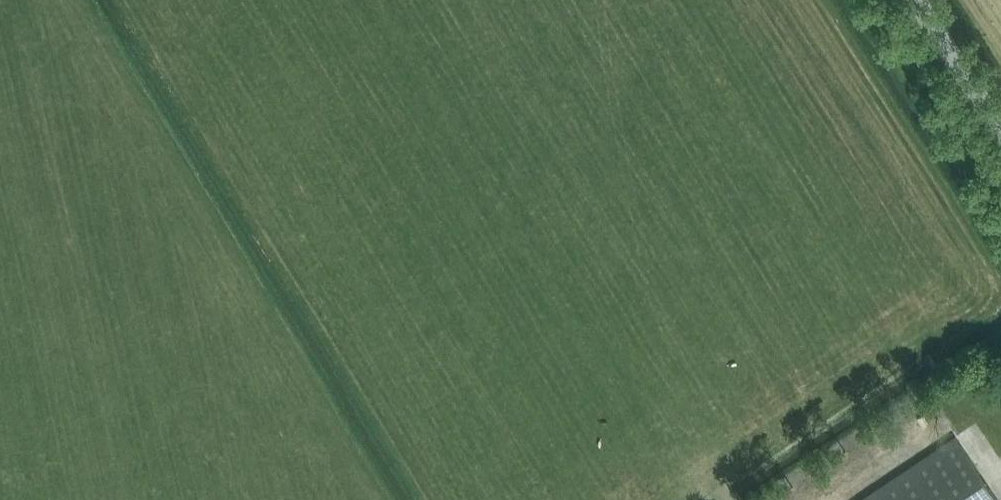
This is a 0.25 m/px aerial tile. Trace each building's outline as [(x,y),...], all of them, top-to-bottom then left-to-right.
[(956,437),(862,499),(998,499),(956,437)]
